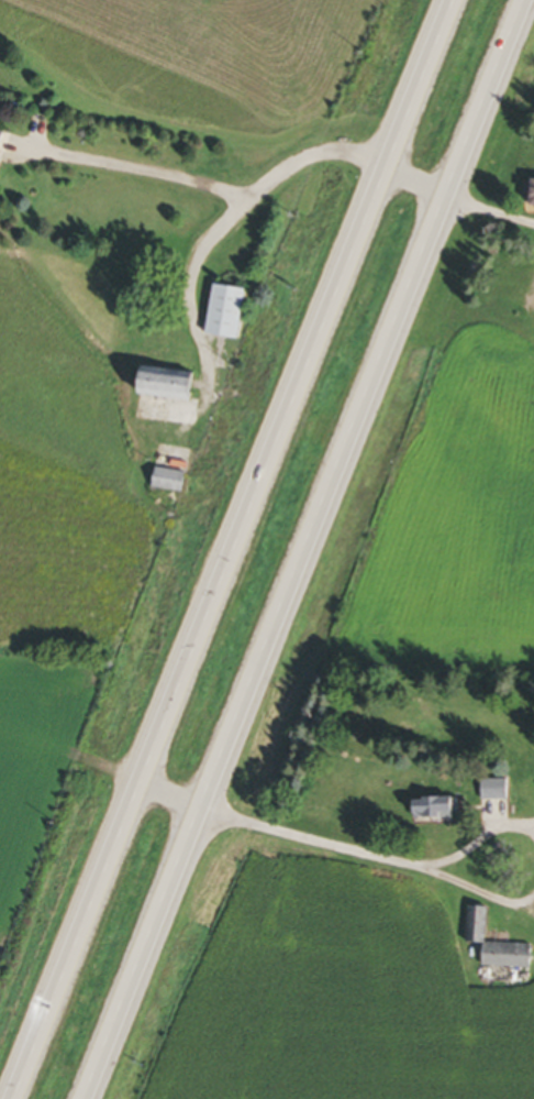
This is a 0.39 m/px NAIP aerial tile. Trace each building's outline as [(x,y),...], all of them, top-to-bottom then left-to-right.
[(0,131),(0,154),(5,156),(11,135),(0,131)] [(242,342),(249,291),(218,287),(211,338),(242,342)] [(205,406),(208,381),(145,372),(141,397),(205,406)] [(154,493),(188,493),(188,473),(154,473),(154,493)] [(514,783),(485,783),(485,802),(514,802),(514,783)] [(417,802),(417,821),(466,821),(466,802),(417,802)] [(533,971),(533,947),(489,946),(490,911),(468,910),(467,946),(485,946),(484,970),(533,971)]
